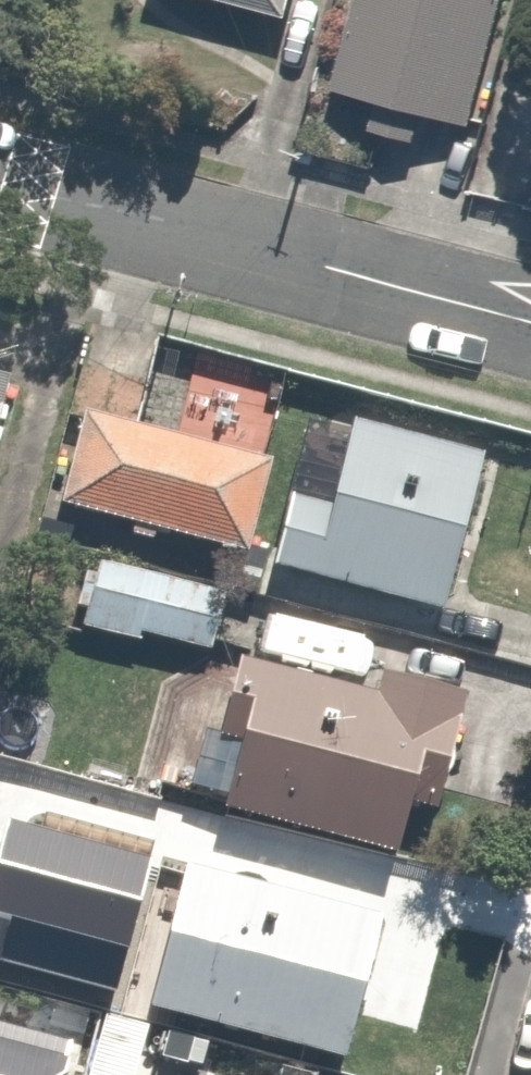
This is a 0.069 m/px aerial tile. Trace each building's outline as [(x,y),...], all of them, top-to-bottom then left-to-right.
[(273,0),(230,0),(270,11),(273,0)] [(488,0),(346,0),(325,80),(355,88),(345,125),(402,140),(410,109),(456,122),(488,0)] [(0,357),(0,389),(8,359),(0,357)] [(263,441),(62,394),(38,496),(239,543),(263,441)] [(307,610),(317,568),(438,597),(476,437),(328,402),(307,493),(276,485),(261,551),(243,547),(233,593),(307,610)] [(293,619),(291,626),(185,597),(191,573),(88,545),(68,618),(216,658),(200,716),(221,722),(203,788),(414,845),(463,665),(293,619)] [(165,788),(68,760),(45,838),(142,866),(165,788)] [(382,903),(171,846),(130,995),(342,1053),(382,903)] [(43,988),(25,1062),(78,1074),(125,1074),(140,1012),(43,988)]
